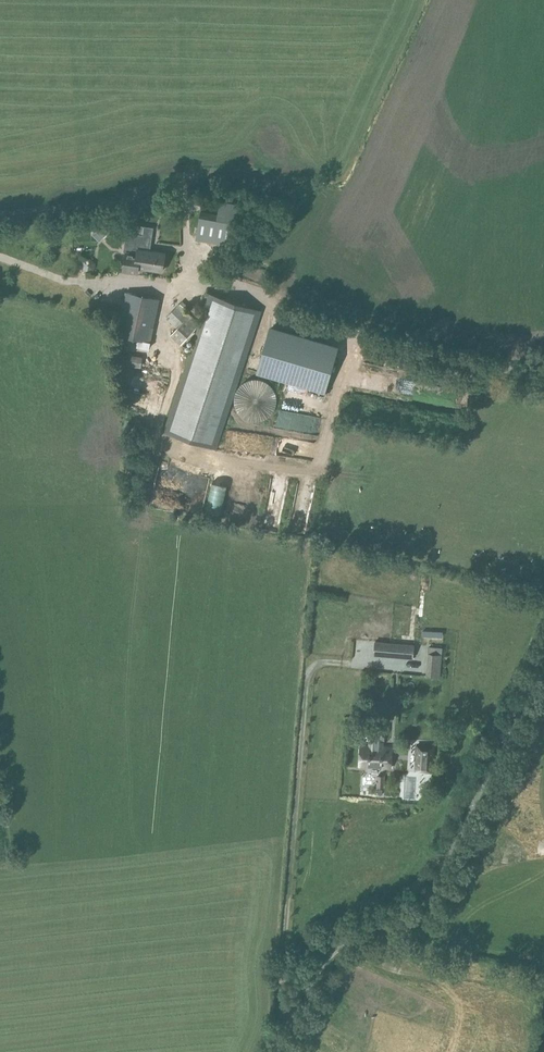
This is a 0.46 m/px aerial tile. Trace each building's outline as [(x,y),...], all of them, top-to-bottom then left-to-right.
[(277,196),(278,188),(260,182),(257,190),(277,196)] [(198,242),(216,246),(220,227),(201,224),(198,242)] [(138,272),(139,267),(162,270),(165,253),(150,251),(153,228),(144,227),(143,235),(127,233),(124,250),(126,252),(124,270),(138,272)] [(94,269),(96,262),(89,257),(83,260),(82,267),(87,272),(94,269)] [(114,344),(124,347),(126,337),(151,342),(160,299),(125,291),(115,335),(116,335),(114,344)] [(183,343),(187,338),(197,326),(163,431),(216,449),(262,310),(208,293),(199,322),(179,304),(165,317),(176,328),(172,332),(183,343)] [(260,387),(330,398),(335,369),(330,368),(329,374),(322,373),(324,357),(293,352),(291,365),(264,360),(260,387)] [(114,363),(141,367),(142,356),(116,353),(114,363)] [(436,626),(418,626),(417,638),(436,638),(436,626)] [(420,667),(421,643),(361,640),(360,664),(378,665),(379,651),(402,652),(401,666),(420,667)] [(385,714),(385,702),(368,701),(367,713),(385,714)] [(528,748),(543,754),(543,747),(531,742),(528,748)] [(382,767),(383,746),(361,745),(360,766),(382,767)] [(530,768),(528,774),(536,777),(538,771),(530,768)] [(402,781),(422,782),(422,773),(402,772),(402,781)] [(374,784),(382,784),(382,776),(374,775),(374,784)] [(528,808),(511,806),(510,814),(527,817),(528,808)]
